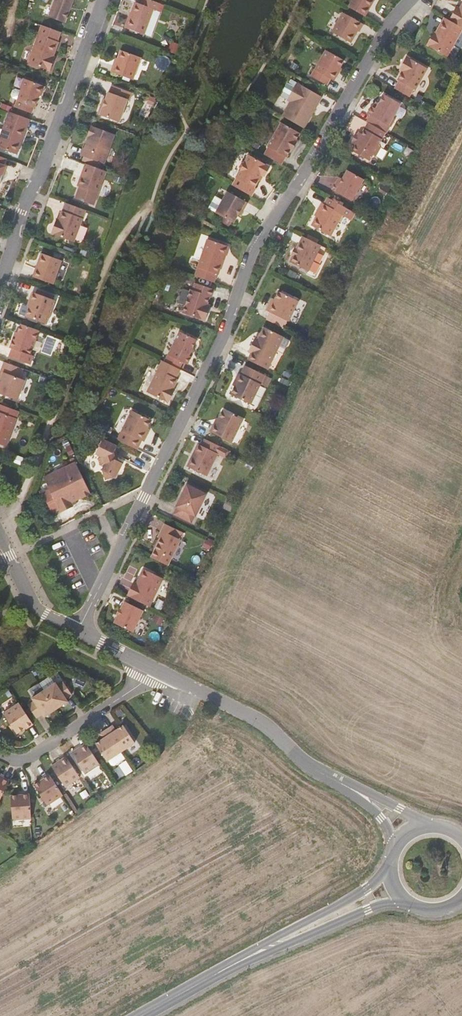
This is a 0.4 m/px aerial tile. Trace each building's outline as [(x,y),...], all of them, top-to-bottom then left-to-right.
[(49,17),(65,23),(74,0),(55,0),(49,17)] [(152,0),(147,0),(144,7),(138,5),(129,31),(147,38),(156,13),(160,14),(163,4),(152,0)] [(365,16),(375,0),(353,0),(349,7),(365,16)] [(460,8),(457,7),(449,20),(461,27),(461,4),(460,8)] [(364,24),(343,12),(332,32),(351,43),(358,30),(360,31),(364,24)] [(449,20),(445,18),(434,36),(433,38),(431,37),(427,45),(448,56),(461,31),(461,27),(449,20)] [(61,32),(42,25),(28,63),(50,71),(54,61),(52,61),(53,57),(59,42),(58,41),(61,32)] [(336,71),(339,67),(343,59),(325,49),(310,76),(325,84),(329,78),(333,80),(338,72),(336,71)] [(116,64),(114,64),(111,72),(133,80),(141,57),(121,50),(118,59),(116,64)] [(394,88),(406,95),(410,89),(412,90),(425,68),(404,57),(399,66),(402,68),(400,72),(396,78),(395,80),(397,81),(394,88)] [(45,86),(24,78),(21,88),(22,91),(19,99),(16,107),(32,113),(35,106),(35,107),(39,97),(41,95),(45,86)] [(288,100),(297,82),(292,79),(289,83),(288,83),(283,91),(284,92),(282,96),(288,100)] [(283,116),(304,128),(313,114),(310,113),(320,95),(297,82),(288,100),(291,102),(283,116)] [(104,105),(102,104),(98,114),(119,122),(128,100),(130,100),(132,93),(113,86),(111,93),(109,92),(106,100),(104,105)] [(19,99),(22,91),(17,89),(14,91),(13,94),(14,97),(19,99)] [(369,122),(383,131),(387,125),(391,127),(396,119),(393,117),(401,104),(385,94),(379,103),(376,109),(373,107),(372,106),(367,113),(370,115),(366,121),(369,122)] [(310,113),(313,114),(322,97),(320,95),(310,113)] [(30,119),(10,112),(0,138),(0,148),(15,154),(21,138),(23,138),(30,119)] [(378,145),(386,132),(383,131),(369,122),(362,134),(359,133),(358,135),(354,142),(352,145),(355,147),(352,151),(369,161),(373,155),(376,156),(381,147),(378,145)] [(82,148),(79,154),(102,163),(113,134),(89,125),(85,135),(86,136),(82,148)] [(266,156),(283,165),(287,159),(288,159),(292,152),(294,152),(298,144),(298,143),(302,135),(283,125),(269,148),(270,149),(266,156)] [(242,172),(234,186),(254,197),(258,190),(257,189),(262,181),(264,176),(267,177),(273,167),(252,155),(247,163),(244,164),(241,168),(242,172)] [(98,194),(107,171),(86,164),(78,186),(80,186),(75,198),(94,205),(98,194)] [(352,201),(364,179),(348,170),(339,185),(336,184),(333,190),(352,201)] [(386,183),(382,190),(389,195),(393,188),(386,183)] [(242,209),(244,210),(248,203),(229,191),(224,199),(217,195),(211,205),(218,210),(216,213),(234,223),(239,214),(242,209)] [(75,242),(86,210),(65,202),(57,225),(55,224),(52,233),(75,242)] [(319,212),(317,217),(312,225),(331,236),(343,215),(322,203),(318,211),(319,212)] [(336,241),(350,220),(344,217),(331,238),(336,241)] [(306,270),(319,244),(301,235),(294,249),(291,255),(288,261),(306,270)] [(205,257),(221,264),(223,257),(227,246),(208,239),(202,255),(205,257)] [(62,261),(42,253),(33,277),(53,284),(62,261)] [(202,255),(197,269),(199,269),(216,277),(221,264),(205,257),(202,255)] [(197,269),(195,276),(196,276),(214,282),(216,277),(199,269),(197,269)] [(214,297),(216,290),(197,283),(195,291),(193,291),(185,314),(208,321),(211,311),(208,310),(212,297),(214,297)] [(273,298),(267,310),(289,321),(299,301),(279,291),(275,300),(273,298)] [(47,324),(55,300),(33,292),(30,300),(32,301),(26,316),(47,324)] [(31,355),(40,331),(22,324),(16,340),(14,339),(10,348),(13,348),(9,357),(31,364),(34,356),(31,355)] [(194,349),(197,343),(200,335),(181,326),(177,333),(175,334),(172,340),(173,342),(170,348),(171,349),(167,356),(185,364),(188,357),(190,358),(194,349)] [(284,337),(264,327),(258,340),(255,338),(249,351),(252,353),(248,360),(268,369),(284,337)] [(23,369),(4,362),(1,371),(4,372),(0,382),(0,393),(18,400),(25,380),(20,378),(23,369)] [(237,383),(235,386),(231,395),(251,404),(265,375),(246,365),(241,374),(239,373),(235,381),(237,383)] [(181,377),(159,366),(145,394),(165,403),(172,389),(175,390),(181,377)] [(19,411),(0,404),(0,405),(0,444),(6,446),(19,411)] [(132,410),(118,439),(138,449),(142,440),(144,441),(148,433),(146,432),(148,429),(152,420),(132,410)] [(243,420),(223,410),(216,424),(214,424),(210,431),(232,442),(243,420)] [(113,454),(114,451),(117,446),(103,439),(96,453),(100,455),(98,458),(100,465),(103,466),(101,470),(103,470),(106,479),(114,476),(116,477),(122,463),(118,460),(115,459),(113,454)] [(230,451),(221,446),(205,439),(202,445),(199,444),(195,451),(197,451),(189,467),(207,476),(218,453),(227,458),(230,451)] [(188,466),(189,467),(197,451),(195,451),(188,466)] [(72,501),(76,499),(82,496),(83,497),(91,494),(76,462),(65,467),(66,469),(55,474),(55,472),(44,477),(50,489),(43,492),(53,512),(59,509),(61,512),(74,506),(73,504),(72,501)] [(182,500),(180,499),(176,507),(177,507),(174,514),(192,523),(195,516),(196,516),(207,494),(187,484),(183,492),(185,493),(182,500)] [(164,532),(161,538),(152,557),(168,565),(181,538),(176,536),(179,530),(165,523),(161,530),(164,532)] [(127,595),(150,606),(164,578),(144,569),(137,583),(134,581),(127,595)] [(121,609),(118,615),(115,623),(133,632),(143,610),(125,601),(121,609)] [(44,690),(56,709),(69,701),(67,698),(72,694),(64,682),(58,685),(56,682),(44,690)] [(44,717),(56,709),(44,690),(31,699),(34,702),(28,705),(37,718),(42,714),(44,717)] [(27,729),(33,724),(19,703),(4,713),(17,733),(26,727),(27,729)] [(107,730),(121,752),(136,742),(124,725),(116,730),(113,725),(107,730)] [(109,760),(121,752),(107,730),(101,734),(104,739),(96,744),(107,761),(109,760)] [(85,774),(100,764),(86,743),(72,753),(85,774)] [(126,758),(121,752),(109,760),(112,764),(115,765),(126,758)] [(65,787),(80,777),(66,756),(51,766),(65,787)] [(47,805),(63,795),(49,774),(43,778),(43,779),(40,781),(34,785),(47,805)] [(8,785),(10,780),(0,775),(0,780),(8,785)] [(13,820),(31,818),(30,793),(24,793),(22,793),(22,795),(18,795),(11,795),(13,820)]
